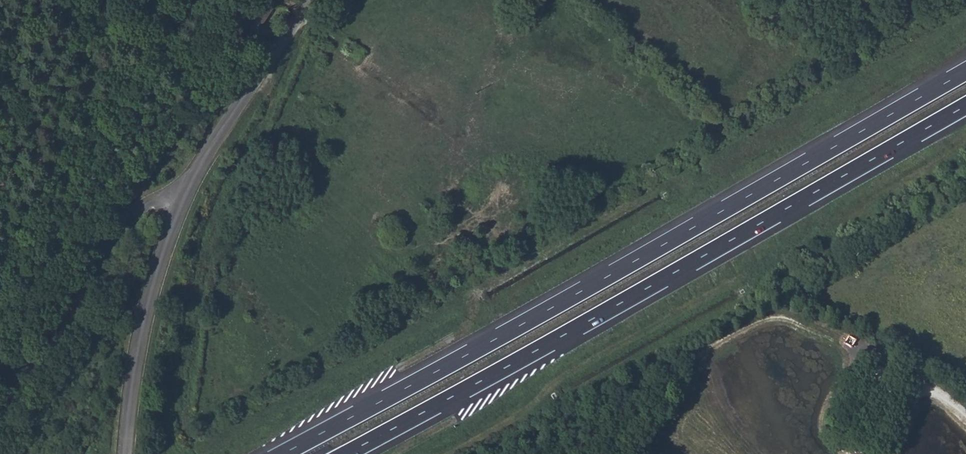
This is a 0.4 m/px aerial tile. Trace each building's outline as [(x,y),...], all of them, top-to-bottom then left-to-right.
[(214,58),(205,69),(214,79),(224,68),(214,58)]
